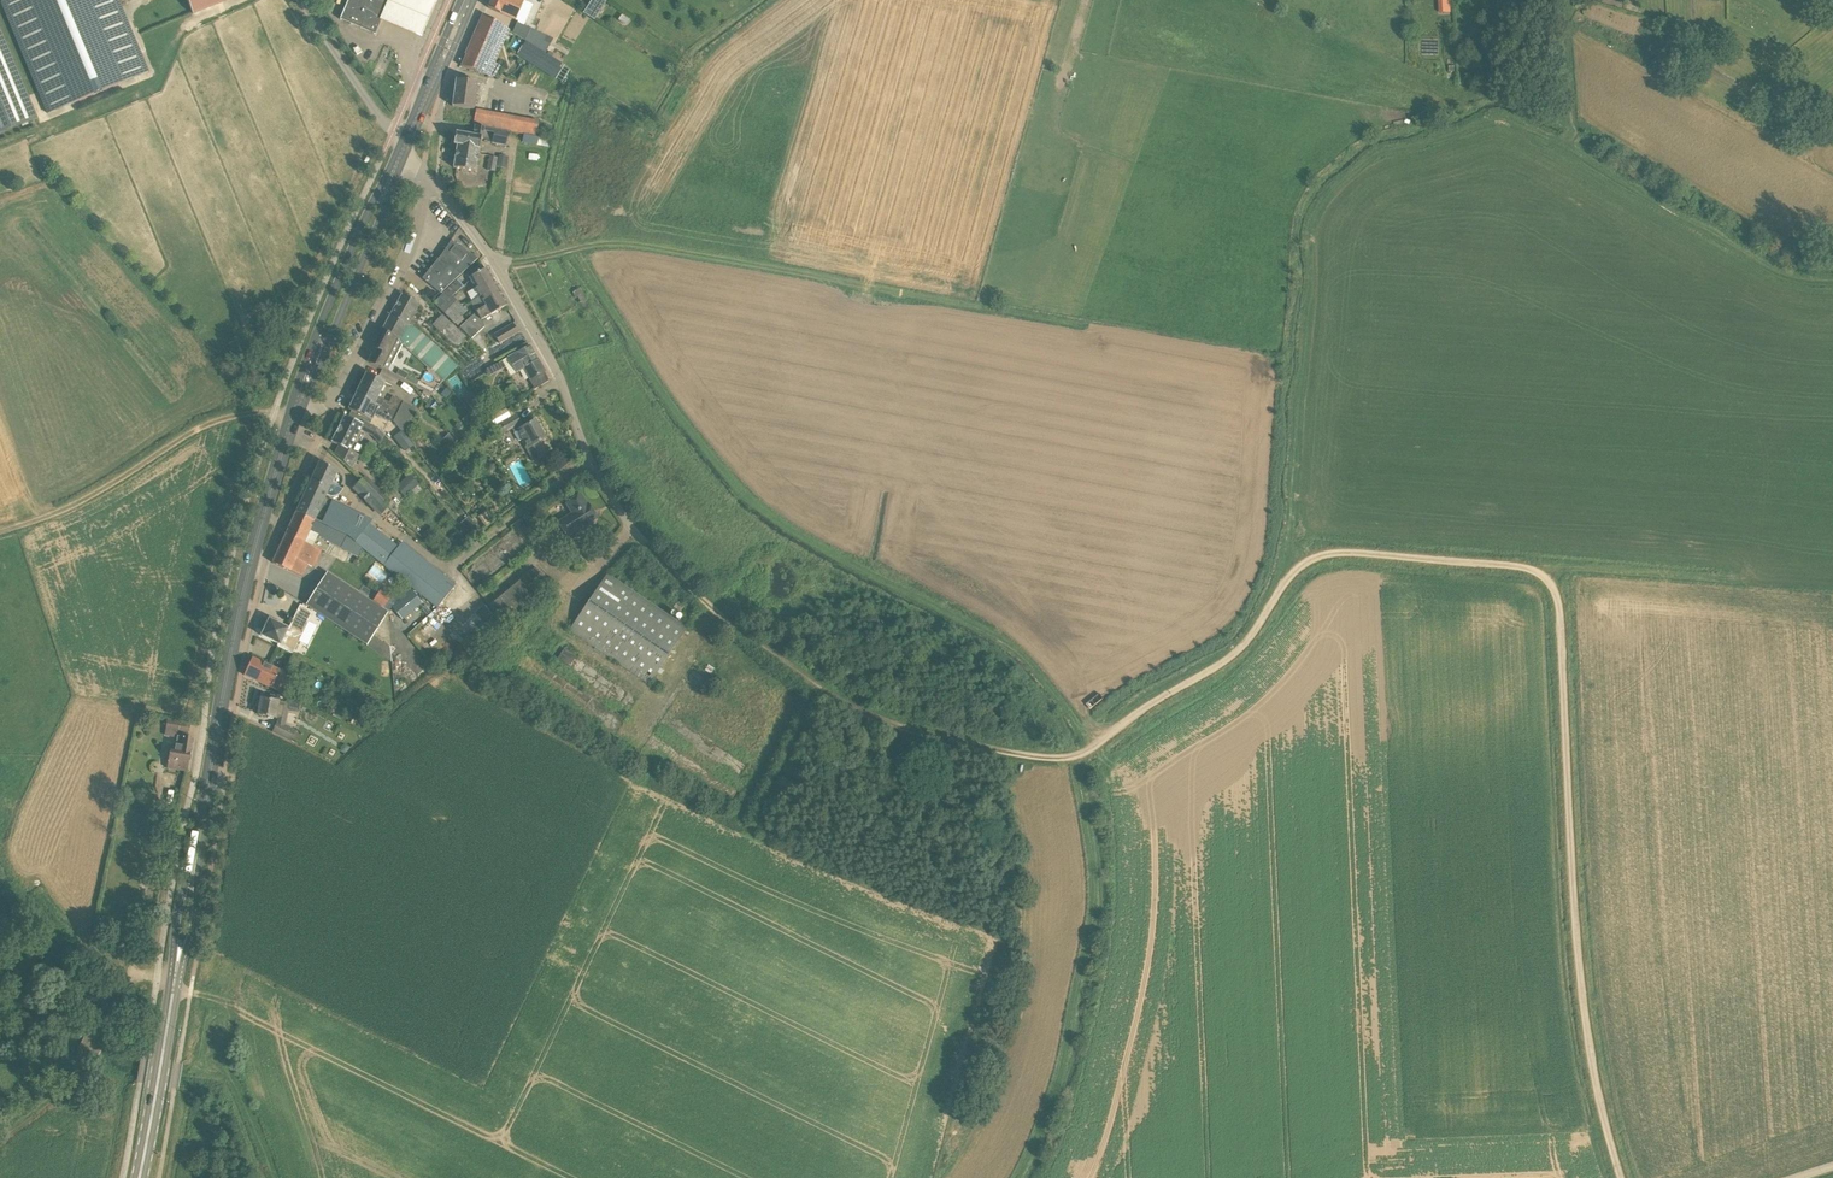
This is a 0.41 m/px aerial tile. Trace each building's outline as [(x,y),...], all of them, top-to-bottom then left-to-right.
[(125,15),(119,0),(7,0),(1,2),(48,114),(71,104),(149,72),(125,15)] [(193,14),(227,0),(187,0),(193,14)] [(381,0),(348,0),(340,19),(371,32),(384,1),(381,0)] [(378,19),(398,28),(418,36),(433,2),(429,0),(386,0),(378,19)] [(516,20),(524,1),(522,0),(492,0),(488,8),(501,13),(516,20)] [(604,0),(592,0),(583,14),(593,20),(606,1),(604,0)] [(1439,3),(1439,13),(1451,12),(1451,3),(1439,3)] [(510,31),(495,21),(485,15),(462,67),(489,76),(489,75),(497,77),(501,65),(495,63),(510,31)] [(531,29),(518,23),(513,32),(526,40),(531,29)] [(38,118),(0,31),(0,134),(38,118)] [(1651,44),(1650,51),(1657,52),(1659,45),(1651,44)] [(456,79),(452,106),(474,109),(478,83),(456,79)] [(531,136),(536,137),(539,122),(476,110),(474,125),(475,125),(510,132),(531,136)] [(457,145),(479,149),(481,137),(489,138),(488,142),(507,145),(510,132),(475,125),(473,136),(456,133),(454,145),(457,145)] [(479,149),(457,145),(453,168),(475,172),(477,163),(476,163),(479,149)] [(497,167),(507,169),(509,157),(499,155),(497,167)] [(498,158),(489,156),(487,170),(495,172),(498,158)] [(469,267),(478,259),(451,241),(442,254),(422,278),(440,294),(469,267)] [(487,268),(479,272),(478,271),(477,272),(478,273),(470,278),(475,288),(466,292),(472,302),(471,302),(477,312),(486,307),(485,306),(486,306),(484,303),(487,301),(485,299),(500,291),(487,268)] [(453,297),(464,286),(457,280),(446,291),(447,291),(434,303),(455,324),(456,322),(460,327),(467,321),(462,317),(467,312),(453,297)] [(486,307),(477,312),(477,313),(467,321),(460,327),(471,339),(485,327),(481,320),(508,305),(500,291),(485,299),(487,301),(484,303),(486,306),(485,306),(486,307)] [(415,328),(421,315),(415,311),(419,304),(402,294),(390,315),(414,329),(415,328)] [(383,327),(382,328),(383,329),(372,350),(376,352),(370,363),(431,395),(443,382),(457,366),(415,328),(414,329),(390,315),(383,327)] [(442,315),(432,325),(456,348),(466,337),(442,315)] [(497,338),(505,350),(526,338),(519,325),(497,338)] [(518,352),(508,357),(518,373),(524,370),(538,361),(530,346),(518,353),(518,352)] [(487,369),(490,376),(506,368),(502,360),(487,369)] [(541,373),(544,372),(538,361),(524,370),(531,383),(535,389),(549,381),(549,379),(546,381),(541,373)] [(403,434),(416,409),(392,397),(389,402),(378,396),(385,382),(367,373),(356,394),(384,409),(391,418),(391,419),(393,421),(403,434)] [(391,418),(384,409),(356,394),(348,409),(371,421),(374,415),(389,422),(391,419),(391,418)] [(545,438),(535,421),(523,427),(516,415),(515,415),(513,412),(500,419),(502,423),(496,426),(500,435),(511,429),(519,443),(522,441),(533,461),(545,455),(538,442),(545,438)] [(475,419),(469,413),(462,420),(468,426),(475,419)] [(348,417),(345,415),(331,442),(339,446),(335,454),(347,465),(352,469),(360,456),(359,456),(365,445),(354,439),(360,430),(373,437),(380,445),(385,436),(379,429),(373,425),(350,414),(348,417)] [(449,434),(443,439),(448,446),(455,441),(449,434)] [(462,438),(458,443),(464,448),(468,443),(462,438)] [(456,585),(402,543),(399,547),(370,524),(373,520),(325,497),(338,470),(320,462),(296,512),(346,535),(363,548),(363,549),(413,589),(427,599),(438,608),(456,585)] [(438,469),(444,477),(451,471),(445,464),(438,469)] [(409,474),(396,487),(406,498),(419,484),(409,474)] [(366,476),(362,480),(388,505),(392,501),(366,476)] [(362,480),(352,490),(380,517),(382,514),(393,525),(400,517),(388,505),(362,480)] [(597,518),(588,504),(587,505),(580,495),(567,503),(573,514),(559,523),(567,536),(577,530),(578,532),(594,522),(593,520),(597,518)] [(309,530),(340,547),(357,557),(363,549),(363,548),(346,535),(296,512),(286,534),(304,542),(309,530)] [(460,524),(468,534),(477,526),(469,516),(460,524)] [(482,533),(482,532),(477,526),(468,534),(467,535),(472,541),(482,533)] [(296,558),(299,552),(316,560),(321,549),(304,542),(286,534),(273,563),(291,570),(302,575),(308,563),(296,558)] [(547,587),(533,571),(458,633),(472,649),(547,587)] [(327,573),(306,605),(392,661),(390,647),(373,637),(388,613),(327,573)] [(607,574),(600,584),(569,630),(649,684),(687,628),(607,574)] [(395,597),(381,588),(373,600),(387,609),(395,597)] [(421,601),(412,591),(394,607),(403,618),(421,601)] [(313,614),(300,604),(288,629),(288,628),(269,619),(268,622),(266,622),(265,625),(266,626),(261,636),(283,646),(282,649),(293,654),(313,614)] [(296,656),(293,663),(299,665),(302,659),(296,656)] [(252,657),(244,675),(279,691),(288,674),(252,657)] [(274,717),(279,718),(287,720),(288,711),(300,713),(301,705),(288,699),(287,703),(279,701),(280,697),(270,695),(269,699),(261,698),(258,715),(268,716),(268,718),(273,719),(274,717)] [(370,706),(376,704),(373,696),(367,698),(370,706)] [(167,768),(185,771),(187,772),(192,747),(194,744),(193,740),(193,738),(187,738),(190,724),(168,720),(166,728),(165,736),(177,738),(175,749),(170,749),(167,768)] [(273,732),(291,741),(292,740),(296,732),(286,727),(278,723),(273,732)] [(94,1011),(81,1008),(79,1016),(93,1018),(94,1011)]
